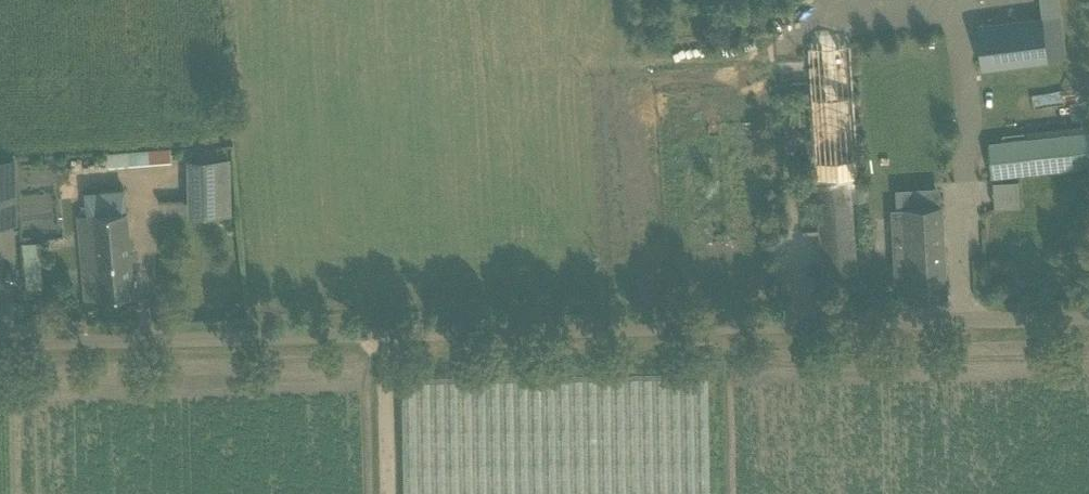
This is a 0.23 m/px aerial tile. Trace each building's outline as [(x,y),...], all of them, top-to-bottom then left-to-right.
[(1061,16),(1059,0),(1040,0),(1042,18),(1061,16)] [(1041,18),(976,26),(982,69),(1046,61),(1041,18)] [(857,272),(852,198),(861,197),(859,178),(861,177),(850,39),(808,42),(824,274),(857,272)] [(810,92),(809,81),(792,82),(793,93),(810,92)] [(989,142),(992,176),(1088,166),(1088,131),(989,142)] [(107,161),(171,158),(171,147),(106,150),(107,161)] [(18,199),(17,156),(0,156),(0,199),(18,199)] [(187,161),(188,216),(232,215),(231,160),(187,161)] [(993,179),(994,207),(1019,206),(1019,179),(993,179)] [(100,297),(135,294),(132,258),(137,258),(136,250),(132,251),(126,187),(84,190),(86,214),(77,215),(82,269),(98,268),(100,297)] [(905,297),(905,298),(905,299),(947,297),(946,275),(942,205),(891,208),(896,280),(904,280),(906,297),(905,297)] [(25,285),(40,285),(39,241),(24,241),(25,285)] [(709,375),(403,380),(405,493),(711,493),(709,375)]
